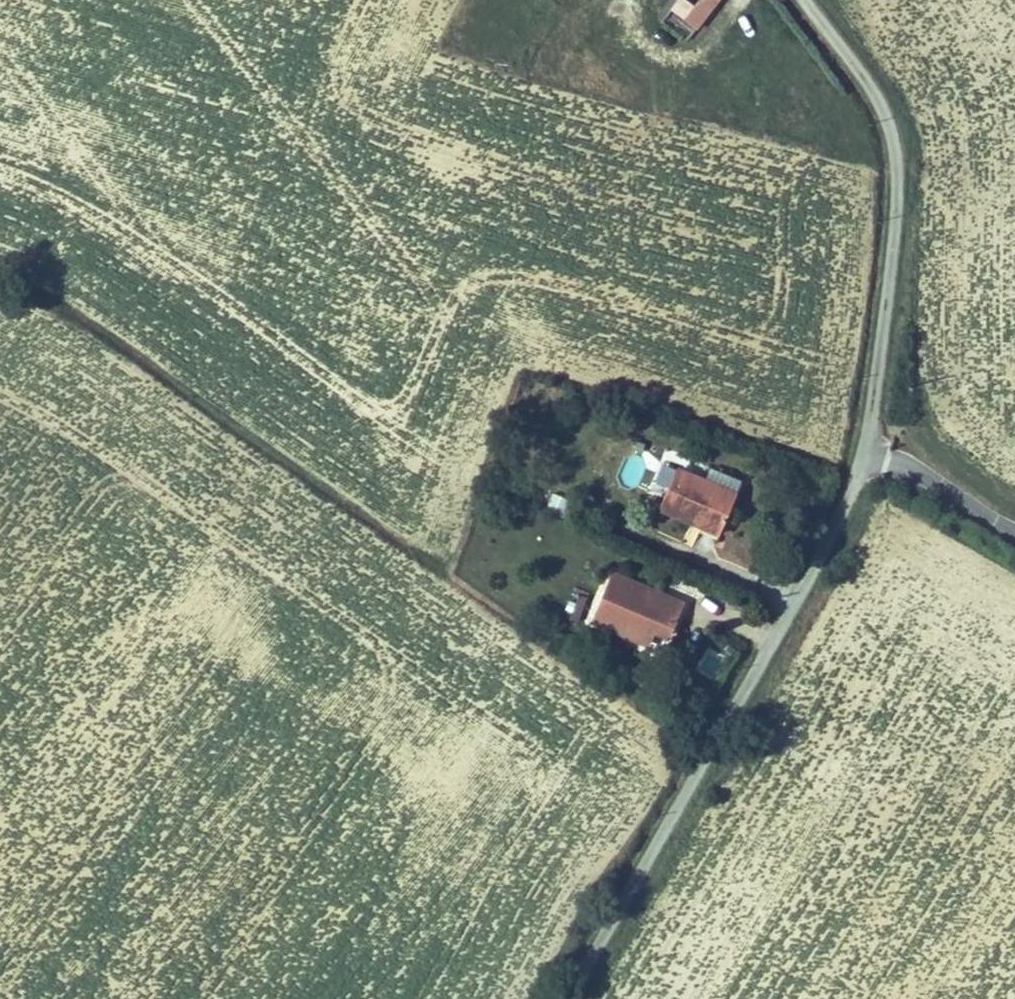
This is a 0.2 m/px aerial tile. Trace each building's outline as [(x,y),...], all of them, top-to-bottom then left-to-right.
[(688,0),(677,0),(669,10),(697,32),(721,0),(690,0),(689,1),(688,0)] [(677,493),(664,532),(694,541),(726,550),(736,512),(742,496),(709,486),(704,502),(677,493)] [(645,668),(650,656),(667,663),(682,627),(613,597),(593,645),(645,668)]
